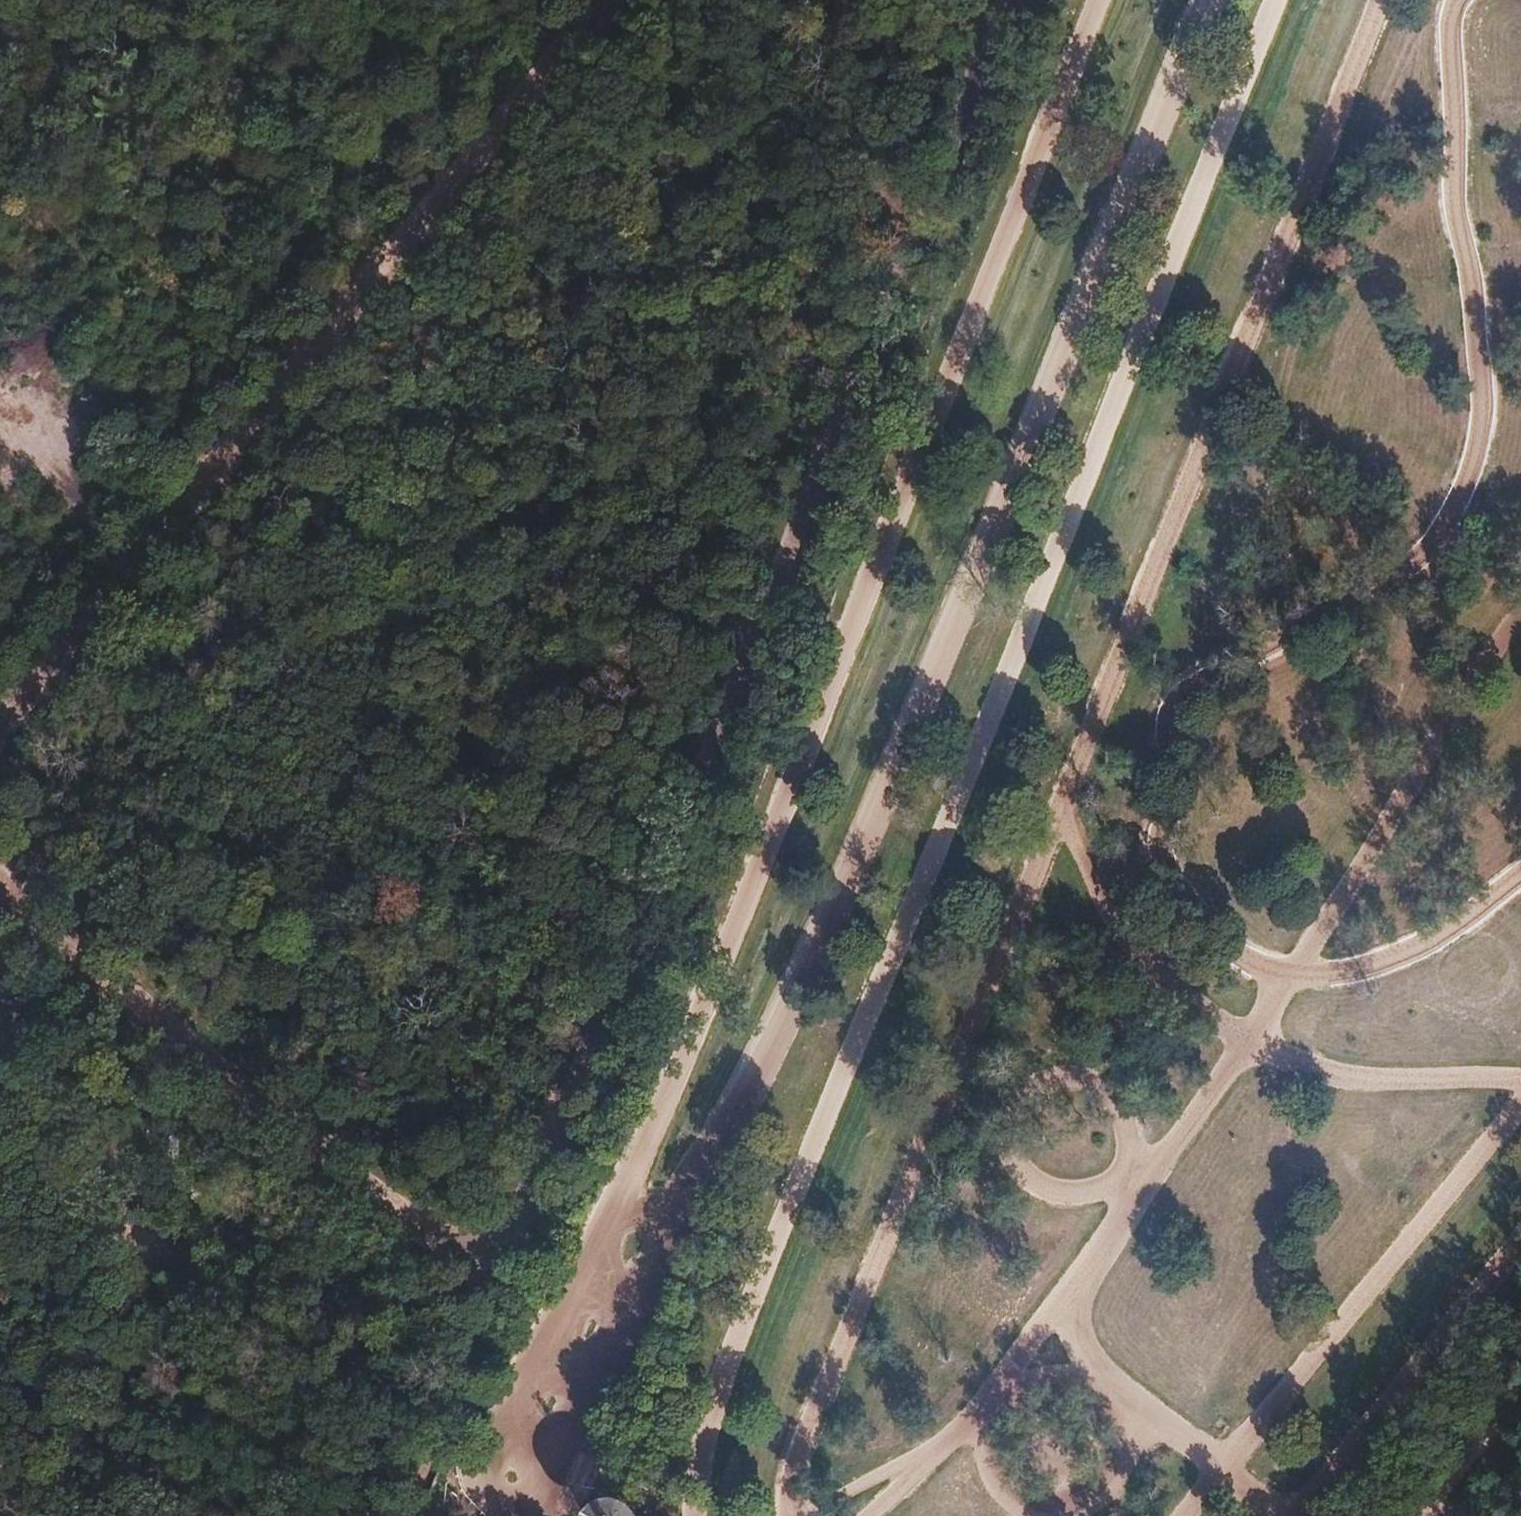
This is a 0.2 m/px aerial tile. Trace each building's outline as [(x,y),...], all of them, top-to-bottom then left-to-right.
[(640,1514),(634,1506),(627,1500),(618,1497),(608,1497),(599,1500),(591,1505),(585,1513),(584,1515),(641,1515),(640,1514)]
